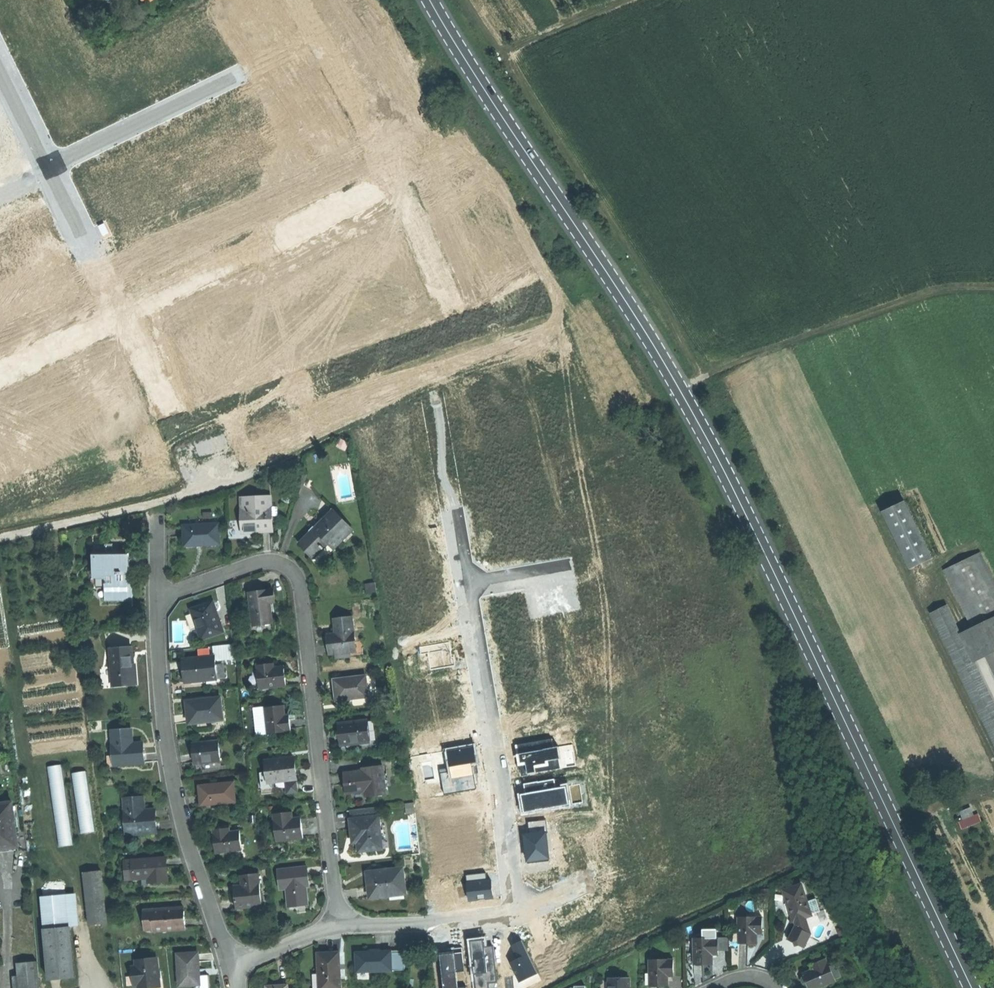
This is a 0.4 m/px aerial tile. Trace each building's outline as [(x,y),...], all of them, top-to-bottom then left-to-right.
[(241,498),(242,533),(255,532),(272,532),(271,497),(241,498)] [(904,574),(924,563),(895,507),(874,518),(904,574)] [(319,565),(354,532),(336,513),(328,521),(325,518),(299,543),(306,551),(319,565)] [(201,545),(219,545),(218,524),(183,525),(184,546),(201,545)] [(993,616),(993,589),(973,554),(936,574),(970,629),(993,616)] [(105,600),(128,599),(128,605),(133,605),(132,597),(132,584),(128,584),(104,585),(105,600)] [(262,592),(249,594),(253,626),(272,624),(269,604),(275,603),(273,591),(262,592)] [(190,611),(201,640),(222,632),(212,603),(201,607),(190,611)] [(925,617),(993,747),(993,710),(969,664),(955,638),(940,609),(934,612),(925,617)] [(970,629),(955,638),(969,664),(985,655),(993,651),(993,616),(970,629)] [(329,647),(330,654),(335,654),(351,652),(355,651),(354,642),(351,618),(334,620),(335,635),(336,639),(328,639),(329,647)] [(449,642),(420,647),(421,654),(428,652),(431,669),(455,665),(454,658),(452,658),(449,642)] [(131,647),(110,648),(112,686),(136,684),(135,669),(132,669),(131,659),(131,647)] [(993,674),(993,651),(985,655),(993,674)] [(215,657),(181,660),(182,671),(183,682),(195,681),(194,679),(216,678),(215,665),(215,657)] [(225,664),(215,665),(216,678),(216,680),(226,679),(225,664)] [(257,666),(259,688),(286,685),(284,675),(283,667),(273,668),(273,664),(257,666)] [(365,676),(334,680),(335,690),(336,700),(368,696),(365,676)] [(187,722),(221,719),(219,697),(185,701),(186,713),(187,722)] [(263,707),(266,733),(290,730),(289,722),(288,714),(284,714),(283,704),(263,707)] [(263,707),(263,706),(252,707),(255,734),(266,733),(263,707)] [(376,720),(367,721),(369,742),(340,745),(340,751),(379,747),(376,720)] [(340,745),(369,742),(367,721),(337,724),(339,735),(340,745)] [(111,731),(113,765),(143,763),(143,755),(142,743),(131,743),(130,730),(111,731)] [(193,763),(220,759),(217,740),(190,744),(192,754),(193,763)] [(554,740),(515,745),(518,763),(526,762),(527,773),(535,772),(534,765),(545,763),(545,761),(559,759),(558,747),(555,747),(554,740)] [(474,745),(445,750),(449,772),(441,773),(444,794),(475,789),(471,764),(478,763),(474,745)] [(264,760),(266,782),(284,780),(288,780),(295,779),(294,768),(292,757),(264,760)] [(63,763),(50,765),(58,845),(71,844),(63,763)] [(366,797),(385,795),(382,766),(362,768),(362,771),(344,773),(345,782),(347,793),(365,791),(366,797)] [(88,770),(74,771),(79,832),(93,830),(88,770)] [(554,779),(524,783),(525,794),(519,795),(522,813),(571,805),(568,786),(556,788),(554,779)] [(288,783),(288,780),(284,780),(285,794),(297,793),(295,782),(288,783)] [(233,782),(198,785),(198,794),(199,804),(234,802),(233,782)] [(123,797),(125,834),(156,832),(155,821),(154,808),(143,809),(142,796),(123,797)] [(4,848),(18,847),(12,802),(0,804),(0,849),(4,848)] [(961,828),(979,823),(974,805),(959,810),(962,818),(958,819),(961,828)] [(350,820),(377,817),(376,807),(349,810),(350,820)] [(291,811),(272,813),(273,830),(279,829),(280,840),(302,838),(301,830),(300,822),(292,823),(291,811)] [(358,852),(381,849),(380,839),(377,817),(350,820),(349,820),(351,833),(352,844),(357,843),(358,852)] [(549,860),(545,821),(528,823),(529,832),(523,833),(526,863),(549,860)] [(209,853),(236,849),(234,830),(223,831),(223,828),(207,830),(208,842),(209,853)] [(165,857),(131,860),(132,878),(148,877),(149,882),(167,880),(166,868),(165,857)] [(308,879),(307,867),(278,870),(280,890),(286,889),(288,906),(295,906),(294,902),(306,901),(305,888),(309,887),(308,879)] [(368,886),(369,898),(405,894),(402,868),(379,871),(379,872),(366,874),(368,886)] [(104,869),(80,871),(85,924),(109,922),(104,869)] [(235,909),(261,906),(258,873),(239,875),(240,885),(232,886),(233,896),(235,909)] [(486,874),(466,876),(468,901),(492,899),(490,879),(486,879),(486,874)] [(783,889),(794,920),(795,920),(806,916),(812,914),(812,913),(808,900),(802,883),(783,889)] [(40,897),(43,929),(67,927),(64,895),(40,897)] [(816,897),(808,900),(812,913),(821,910),(816,897)] [(183,907),(143,910),(144,929),(152,929),(153,931),(185,928),(184,920),(183,907)] [(809,925),(806,916),(795,920),(796,926),(797,926),(790,939),(797,943),(805,946),(811,932),(810,932),(808,925),(809,925)] [(737,917),(738,943),(746,943),(756,943),(756,934),(762,934),(762,917),(737,917)] [(43,929),(45,960),(47,960),(49,980),(75,978),(73,956),(71,956),(69,926),(67,927),(43,929)] [(713,955),(718,955),(718,950),(717,937),(694,938),(694,964),(702,964),(713,964),(713,955)] [(717,937),(718,950),(729,950),(728,937),(717,937)] [(467,939),(472,987),(489,987),(488,982),(497,982),(493,947),(485,948),(484,938),(467,939)] [(428,947),(427,940),(422,941),(415,941),(416,949),(428,947)] [(522,942),(510,947),(516,960),(509,963),(518,982),(536,974),(522,942)] [(833,947),(836,952),(843,949),(840,944),(833,947)] [(319,987),(340,987),(338,952),(328,952),(317,953),(319,987)] [(355,970),(390,970),(390,953),(390,952),(374,952),(355,952),(355,970)] [(198,969),(198,953),(177,953),(178,985),(198,985),(198,969)] [(406,953),(390,953),(390,970),(403,971),(406,953)] [(440,955),(444,987),(465,987),(465,986),(458,987),(456,971),(464,970),(462,953),(440,955)] [(159,985),(156,957),(135,959),(135,966),(131,966),(133,984),(137,983),(137,987),(146,986),(151,985),(159,985)] [(829,966),(826,958),(810,965),(812,969),(803,972),(804,976),(807,982),(808,986),(809,987),(816,987),(835,980),(829,966)] [(648,959),(649,986),(658,985),(668,985),(668,976),(672,976),(672,959),(648,959)] [(37,962),(17,964),(20,987),(40,987),(37,962)] [(835,980),(841,978),(835,963),(829,966),(835,980)] [(629,978),(608,979),(608,987),(629,987),(629,978)]
